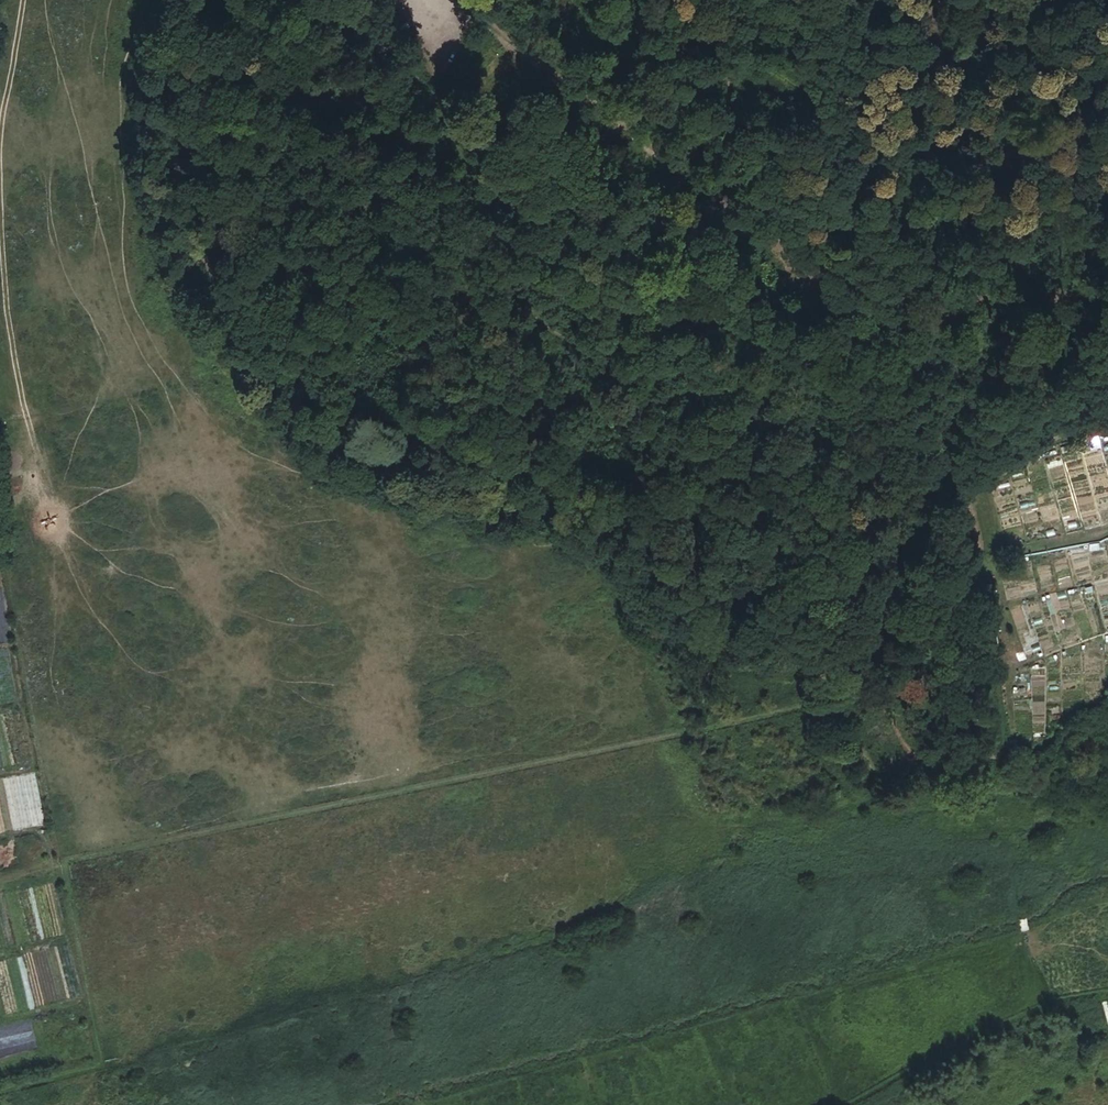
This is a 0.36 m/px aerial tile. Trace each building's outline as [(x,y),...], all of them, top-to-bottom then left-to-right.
[(1107,521),(1107,502),(1078,510),(1083,528),(1107,521)]
